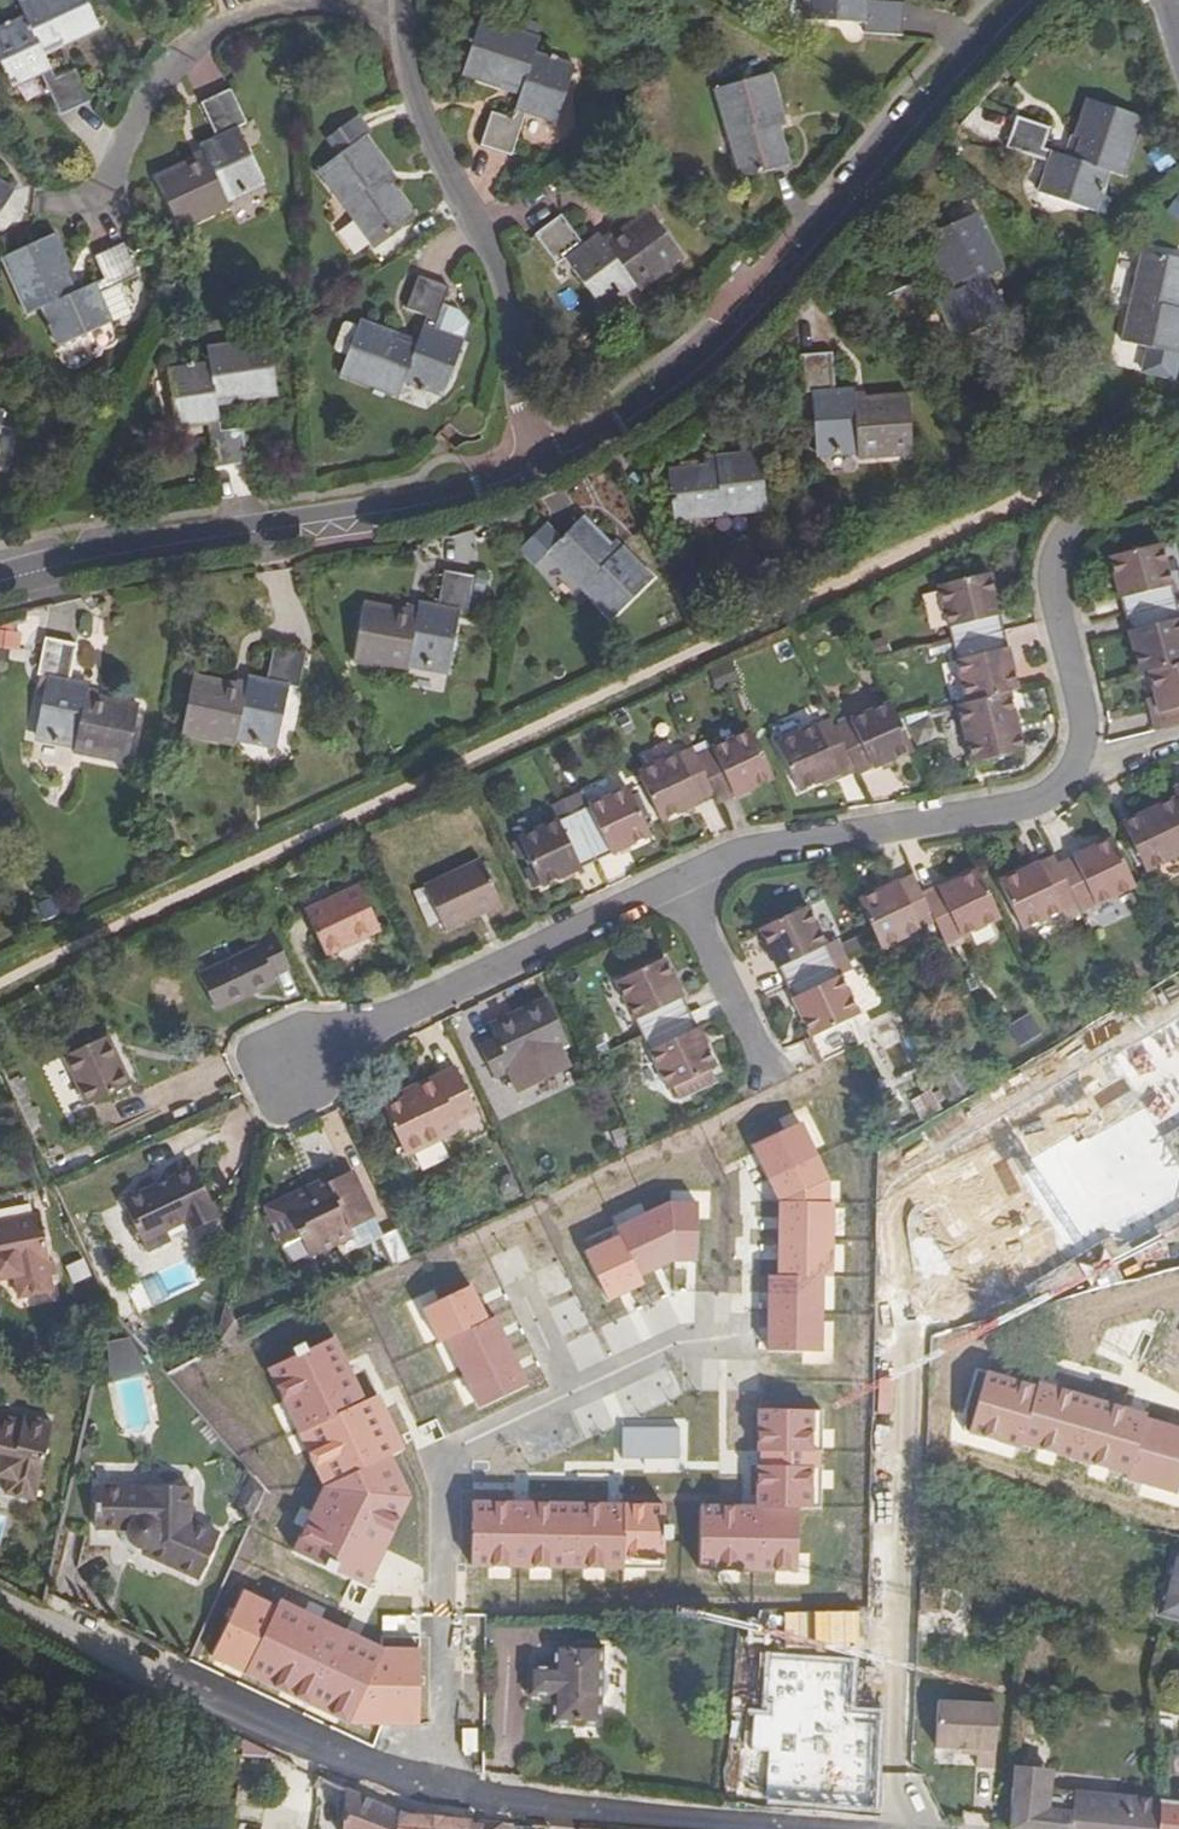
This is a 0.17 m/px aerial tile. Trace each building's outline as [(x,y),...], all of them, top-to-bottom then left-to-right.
[(18,4),(25,20),(0,31),(0,64),(11,88),(40,76),(59,117),(90,103),(75,71),(55,80),(41,51),(62,42),(63,46),(99,30),(86,0),(28,0),(18,4)] [(810,20),(866,25),(865,33),(902,36),(905,3),(867,0),(811,0),(810,20)] [(538,42),(479,22),(462,76),(499,88),(500,84),(520,90),(511,119),(490,114),(480,147),(511,155),(525,113),(557,122),(573,67),(534,55),(538,42)] [(772,74),(713,91),(739,181),(791,166),(780,128),(776,129),(773,118),(784,114),(772,74)] [(231,91),(202,105),(216,138),(199,146),(205,160),(191,167),(189,162),(157,178),(181,230),(229,208),(225,199),(263,182),(238,128),(245,124),(231,91)] [(1141,117),(1087,100),(1076,137),(1080,139),(1073,160),(1042,150),(1048,130),(1016,118),(1006,148),(1049,162),(1040,195),(1092,212),(1105,172),(1121,177),(1141,117)] [(188,118),(195,140),(211,135),(204,114),(188,118)] [(390,170),(366,137),(318,173),(371,247),(414,215),(391,184),(389,186),(383,176),(390,170)] [(14,190),(0,182),(0,214),(14,190)] [(561,216),(536,235),(557,264),(564,260),(598,306),(631,282),(638,291),(682,258),(647,211),(618,232),(620,236),(607,245),(599,235),(583,245),(561,216)] [(915,283),(887,297),(900,327),(940,309),(953,337),(1005,314),(989,278),(1002,271),(976,214),(926,236),(941,273),(945,272),(953,290),(924,302),(915,283)] [(71,271),(55,235),(2,260),(27,315),(41,309),(57,348),(110,323),(98,293),(136,276),(122,245),(94,258),(103,279),(74,292),(66,274),(71,271)] [(1141,250),(1122,343),(1178,356),(1178,311),(1177,311),(1178,304),(1178,259),(1141,250)] [(340,375),(400,396),(406,383),(443,396),(463,341),(461,340),(468,324),(458,312),(442,307),(448,288),(420,278),(407,310),(426,317),(415,349),(396,342),(398,336),(359,322),(340,375)] [(354,325),(344,321),(330,352),(340,357),(354,325)] [(268,341),(207,350),(210,365),(169,372),(177,428),(208,424),(215,467),(247,462),(242,430),(221,433),(217,402),(237,398),(238,404),(278,396),(268,341)] [(832,353),(799,356),(802,392),(811,392),(816,451),(857,449),(857,459),(913,454),(909,397),(871,399),(871,405),(855,406),(854,390),(834,390),(832,353)] [(707,466),(669,470),(673,521),(766,512),(760,452),(718,457),(718,468),(707,470),(707,466)] [(611,543),(584,517),(546,555),(609,619),(653,578),(623,547),(615,554),(608,547),(611,543)] [(1125,614),(1177,601),(1162,543),(1110,556),(1125,614)] [(476,577),(444,571),(436,607),(418,604),(415,618),(397,615),(398,611),(364,604),(352,663),(407,672),(409,661),(449,668),(461,612),(469,614),(476,577)] [(953,645),(1003,631),(989,573),(939,587),(953,645)] [(1177,601),(1125,614),(1141,673),(1153,671),(1178,664),(1178,607),(1177,601)] [(1003,631),(953,645),(967,702),(1008,692),(1016,690),(1003,631)] [(75,646),(45,639),(37,674),(47,676),(35,734),(74,742),(72,752),(126,764),(138,706),(100,698),(99,702),(86,699),(89,685),(68,680),(75,646)] [(304,652),(273,645),(266,681),(248,677),(245,692),(227,687),(227,683),(193,677),(180,735),(234,746),(236,735),(277,743),(289,686),(297,688),(304,652)] [(727,678),(719,663),(706,670),(713,684),(727,678)] [(1178,724),(1178,664),(1153,671),(1166,727),(1178,724)] [(1008,692),(967,702),(961,704),(975,762),(1022,750),(1008,692)] [(837,728),(855,764),(860,774),(913,748),(899,718),(890,701),(837,728)] [(855,764),(837,728),(831,716),(777,744),(800,791),(855,764)] [(698,754),(716,792),(721,800),(775,774),(752,728),(698,754)] [(716,792),(698,754),(693,744),(639,771),(662,817),(716,792)] [(575,812),(599,859),(650,833),(627,787),(575,812)] [(1177,796),(1122,822),(1145,870),(1178,853),(1178,799),(1177,796)] [(599,859),(575,812),(519,839),(542,886),(599,859)] [(1057,863),(1076,903),(1080,910),(1135,884),(1113,837),(1057,863)] [(1076,903),(1057,863),(1053,855),(999,881),(1022,929),(1076,903)] [(501,905),(477,859),(422,885),(444,932),(501,905)] [(925,894),(936,921),(946,943),(1002,916),(979,868),(925,894)] [(936,921),(925,894),(914,873),(860,899),(877,936),(882,947),(936,921)] [(383,932),(361,890),(307,915),(327,958),(383,932)] [(784,981),(832,958),(806,905),(758,928),(784,981)] [(290,968),(275,935),(258,943),(261,949),(202,979),(216,1010),(278,982),(275,976),(290,968)] [(644,1034),(692,1012),(666,958),(618,981),(644,1034)] [(859,1013),(832,958),(784,981),(811,1036),(859,1013)] [(518,1018),(493,1031),(496,1038),(480,1046),(496,1078),(543,1056),(547,1064),(561,1057),(557,1049),(570,1042),(548,996),(515,1012),(518,1018)] [(886,1085),(921,1076),(902,1008),(872,1016),(886,1066),(882,1067),(886,1085)] [(518,1018),(515,1012),(490,1023),(493,1031),(518,1018)] [(718,1065),(692,1012),(644,1034),(671,1088),(718,1065)] [(130,1084),(108,1035),(42,1066),(64,1113),(130,1084)] [(477,1111),(457,1066),(416,1084),(418,1091),(384,1106),(405,1152),(460,1126),(457,1121),(477,1111)] [(1030,1107),(1033,1170),(1075,1169),(1076,1189),(1098,1188),(1099,1204),(1168,1201),(1169,1220),(1178,1219),(1178,1169),(1171,1170),(1169,1132),(1178,1131),(1178,1099),(1030,1107)] [(295,1231),(298,1237),(301,1235),(311,1253),(352,1234),(350,1230),(373,1219),(352,1171),(311,1191),(310,1187),(265,1208),(280,1238),(295,1231)] [(198,1175),(124,1207),(148,1258),(173,1248),(169,1238),(187,1229),(190,1234),(218,1222),(198,1175)] [(6,1275),(14,1275),(18,1296),(51,1290),(45,1260),(47,1260),(38,1214),(0,1221),(0,1268),(4,1267),(6,1275)] [(409,1260),(395,1230),(378,1239),(391,1269),(409,1260)] [(283,1243),(298,1237),(295,1231),(280,1238),(283,1243)] [(1162,1342),(1178,1347),(1178,1304),(1173,1303),(1162,1342)] [(100,1343),(110,1382),(142,1374),(132,1335),(100,1343)] [(5,1479),(2,1494),(32,1500),(50,1423),(33,1419),(32,1425),(6,1418),(2,1436),(0,1435),(0,1473),(6,1475),(5,1479)] [(254,1520),(267,1492),(254,1477),(237,1512),(254,1520)] [(145,1490),(95,1489),(95,1529),(126,1530),(127,1535),(132,1544),(137,1548),(143,1551),(143,1555),(201,1581),(219,1535),(189,1522),(190,1488),(145,1487),(145,1490)] [(1174,1555),(1159,1614),(1178,1619),(1178,1556),(1174,1555)] [(549,1724),(573,1724),(599,1723),(599,1696),(604,1688),(605,1683),(604,1671),(599,1663),(599,1643),(549,1643),(549,1666),(524,1667),(524,1697),(548,1697),(549,1724)] [(995,1705),(937,1702),(935,1746),(976,1748),(975,1767),(993,1768),(995,1705)] [(1160,1797),(1134,1795),(1133,1799),(1046,1791),(1048,1770),(1012,1766),(1010,1788),(1008,1828),(1157,1828),(1160,1801),(1160,1797)] [(480,1821),(401,1813),(345,1790),(343,1828),(479,1828),(480,1821)] [(1165,1802),(1178,1804),(1178,1797),(1178,1792),(1168,1790),(1165,1802)] [(1157,1828),(1178,1828),(1178,1797),(1178,1804),(1160,1801),(1157,1828)]
